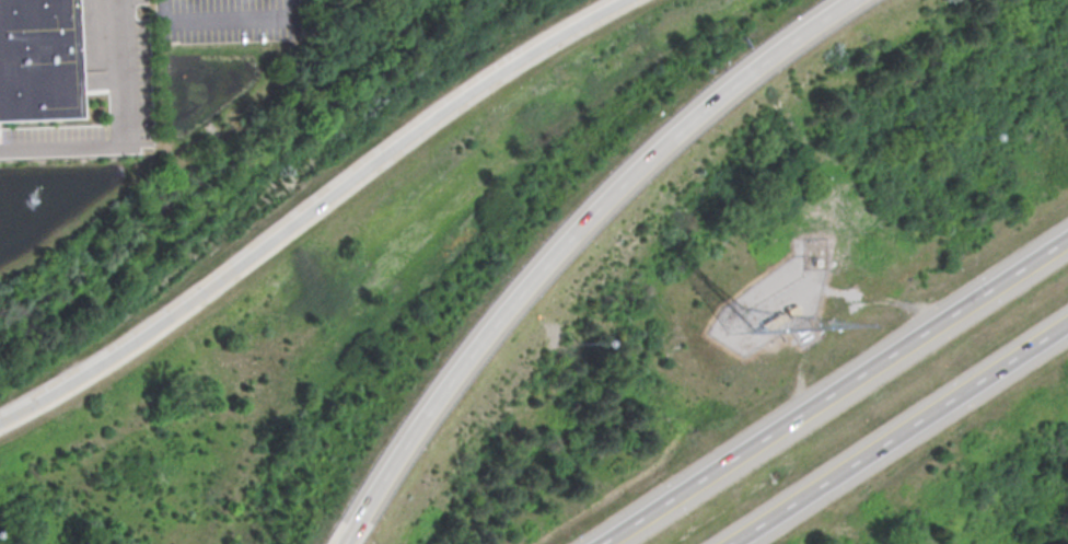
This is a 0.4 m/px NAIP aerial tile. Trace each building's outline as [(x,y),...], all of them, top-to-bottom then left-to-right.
[(74,118),(0,122),(0,0),(69,0),(74,118)] [(783,310),(793,303),(798,312),(788,317),(783,310)] [(759,323),(780,311),(785,319),(764,331),(759,323)]
